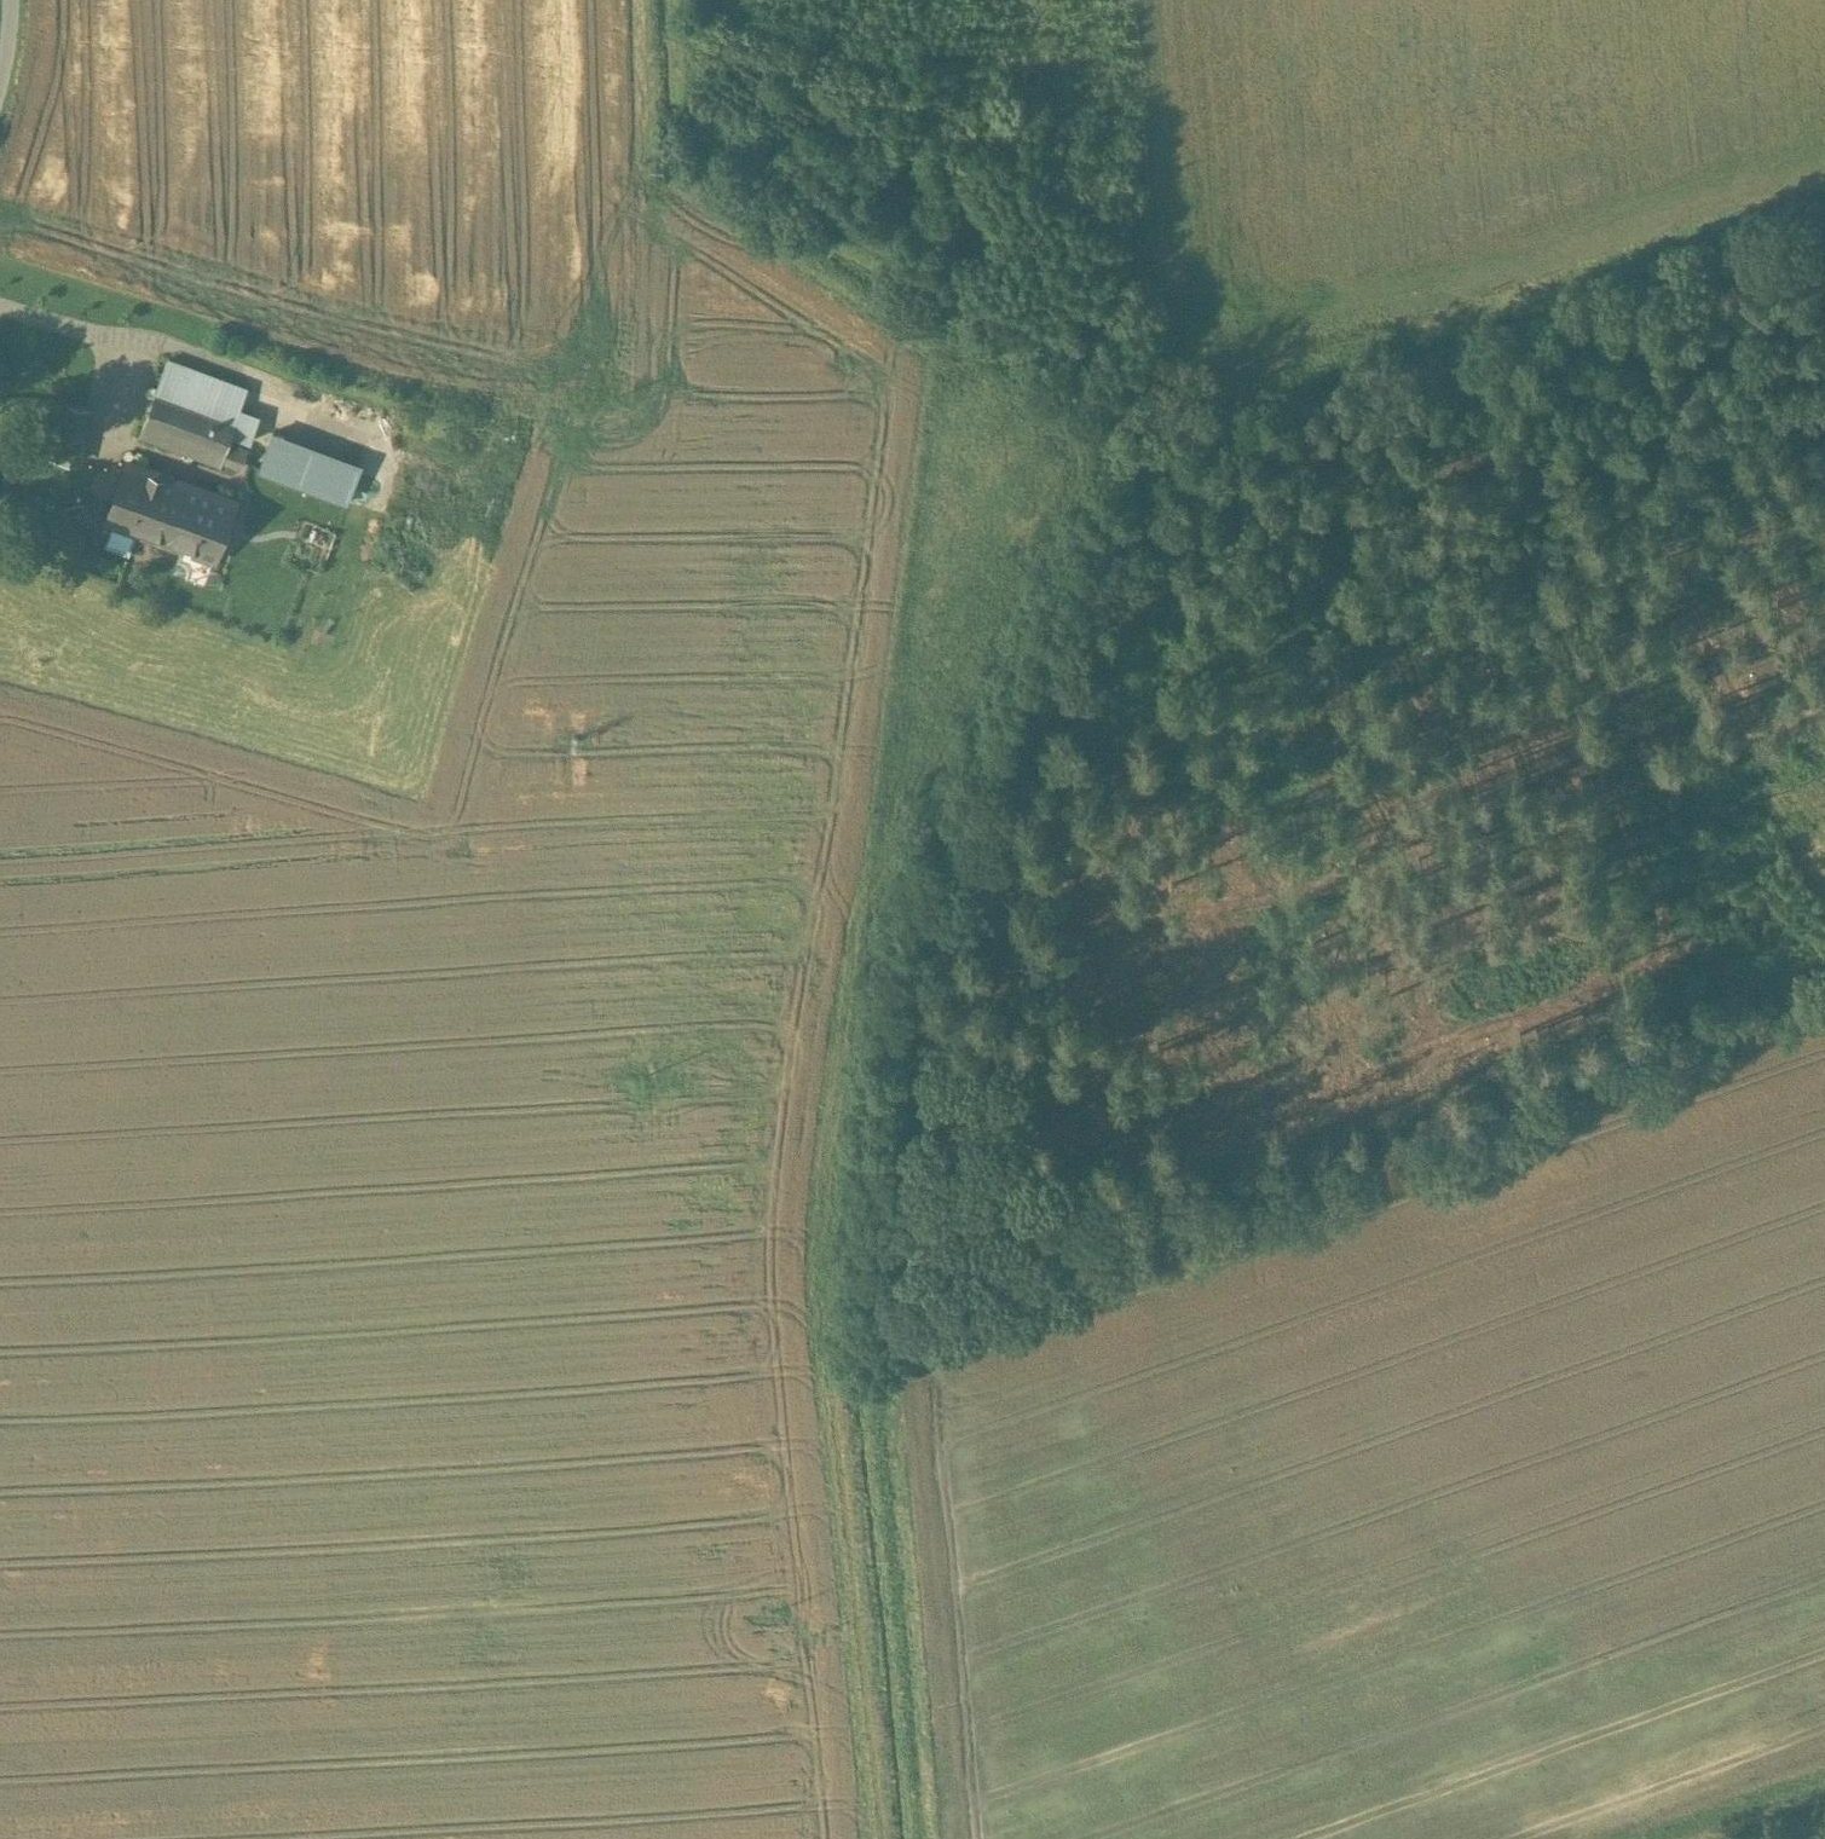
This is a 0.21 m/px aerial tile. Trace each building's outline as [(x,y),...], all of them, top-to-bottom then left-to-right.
[(247,388),(170,359),(160,386),(237,414),(247,388)] [(237,414),(160,386),(153,404),(154,405),(149,419),(144,432),(220,461),(237,414)] [(256,470),(346,500),(360,460),(270,429),(256,470)] [(149,458),(134,453),(130,463),(145,469),(149,458)] [(145,469),(130,463),(110,521),(166,541),(186,483),(145,469)] [(234,500),(186,483),(166,541),(214,558),(234,500)]
